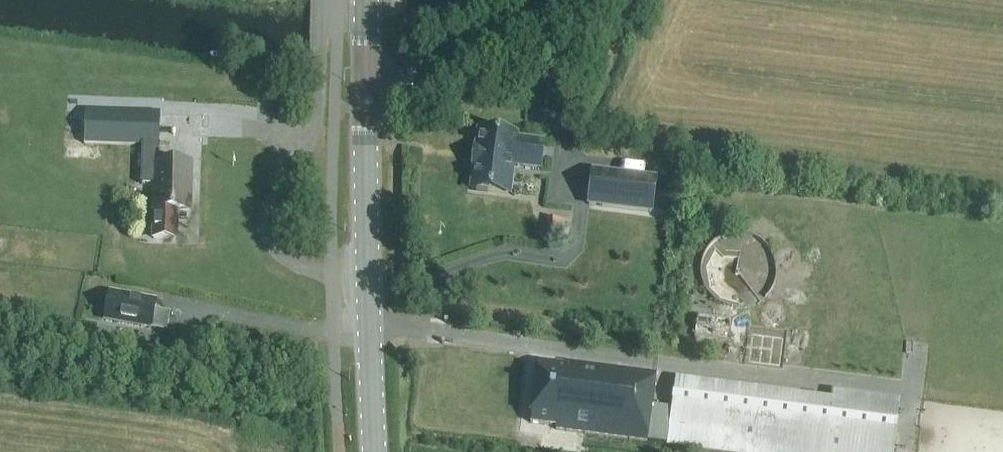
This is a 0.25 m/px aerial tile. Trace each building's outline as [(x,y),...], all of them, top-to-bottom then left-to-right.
[(154,174),(153,211),(154,211),(153,240),(175,241),(176,212),(190,212),(190,211),(191,165),(156,164),(156,147),(158,147),(159,116),(84,114),(83,145),(143,146),(142,173),(154,174)] [(515,138),(479,133),(471,190),(508,195),(512,166),(540,169),(543,145),(515,142),(515,138)] [(655,181),(593,173),(589,206),(651,214),(655,181)] [(659,189),(657,208),(674,210),(676,192),(659,189)] [(109,295),(104,319),(166,331),(168,315),(154,313),(156,304),(109,295)] [(725,358),(730,320),(697,316),(693,354),(725,358)] [(112,331),(98,328),(97,338),(110,341),(112,331)] [(897,415),(674,386),(671,411),(652,409),(656,375),(564,363),(564,367),(538,363),(530,425),(556,428),(556,431),(716,451),(892,451),(897,415)]
